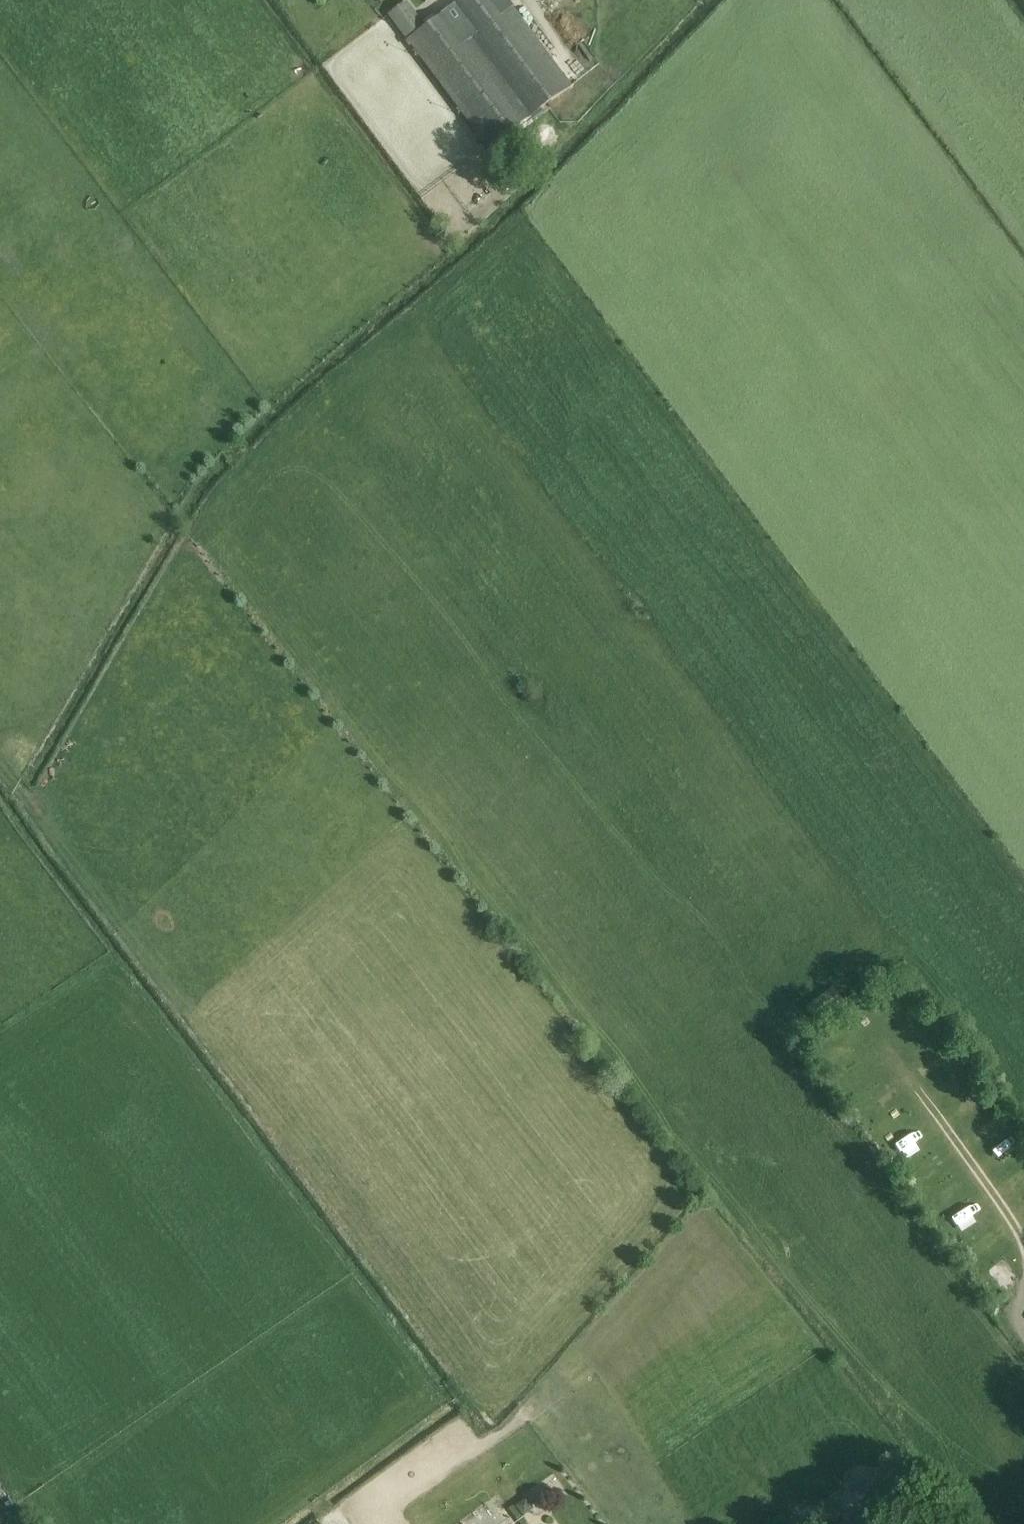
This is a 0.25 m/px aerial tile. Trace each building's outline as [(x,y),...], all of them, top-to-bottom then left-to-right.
[(408,40),(489,148),(570,87),(506,0),(462,0),(426,27),(406,0),(389,13),(408,40)] [(526,1499),(516,1506),(524,1516),(530,1511),(529,1504),(526,1499)]
